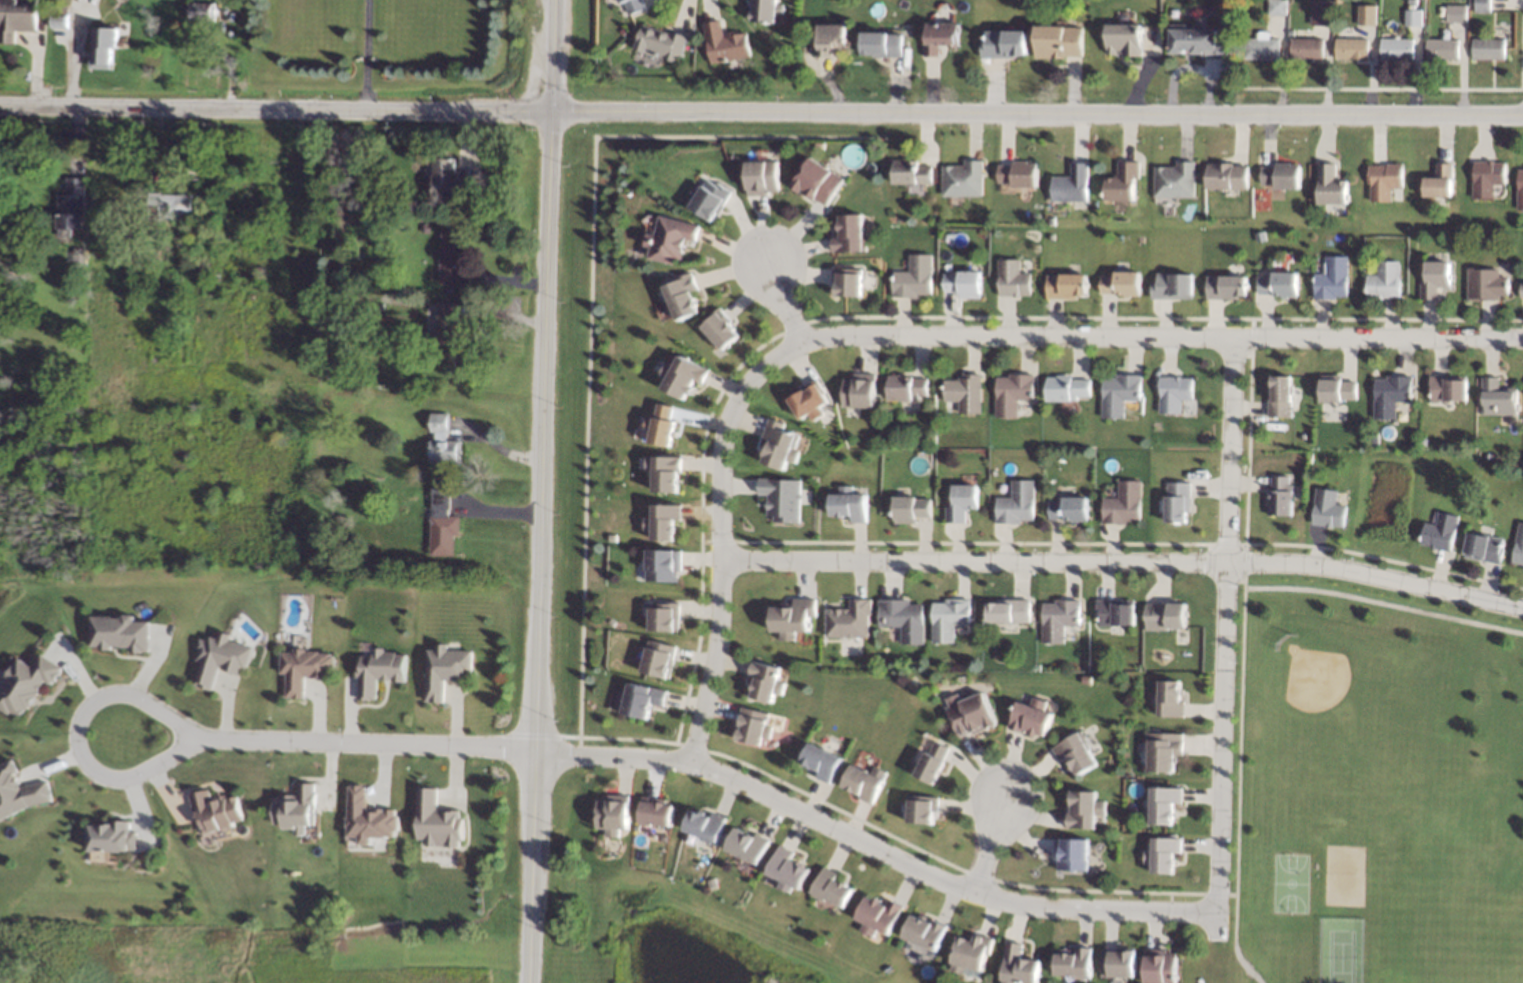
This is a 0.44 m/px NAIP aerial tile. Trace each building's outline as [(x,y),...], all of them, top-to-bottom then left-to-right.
[(24,5),(24,0),(38,0),(38,9),(37,32),(16,31),(15,42),(15,44),(0,43),(0,0),(17,0),(17,5),(24,5)] [(633,14),(628,0),(644,0),(647,7),(647,9),(633,14)] [(751,18),(752,0),(777,0),(777,2),(785,3),(784,14),(777,13),(776,23),(753,21),(753,19),(751,18)] [(1267,14),(1268,0),(1286,0),(1286,15),(1267,15),(1267,14)] [(1474,12),(1474,0),(1490,0),(1490,8),(1490,12),(1474,12)] [(215,3),(214,20),(214,21),(190,20),(190,2),(215,3)] [(69,5),(69,8),(68,27),(68,28),(52,28),(53,5),(69,5)] [(1376,25),(1358,25),(1358,24),(1358,5),(1376,6),(1376,25)] [(1467,7),(1466,23),(1446,22),(1446,6),(1467,6),(1467,7)] [(1332,9),(1332,26),(1330,26),(1312,25),(1311,25),(1310,25),(1311,8),(1332,9)] [(1422,26),(1408,26),(1405,26),(1406,10),(1422,10),(1422,26)] [(724,33),(739,29),(740,34),(747,32),(752,56),(713,64),(704,23),(705,23),(721,19),(724,33)] [(958,46),(939,46),(939,57),(924,57),(924,54),(925,22),(929,22),(958,23),(958,46)] [(846,46),(842,46),(842,49),(838,49),(833,49),(833,56),(815,56),(815,46),(815,38),(820,39),(820,24),(846,25),(846,46)] [(1142,27),(1141,56),(1140,56),(1123,55),(1123,54),(1106,54),(1106,24),(1142,25),(1142,27)] [(1201,24),(1204,26),(1204,29),(1216,30),(1216,41),(1226,41),(1226,57),(1226,58),(1202,58),(1201,58),(1201,54),(1191,53),(1191,50),(1184,50),(1184,54),(1169,53),(1170,30),(1170,24),(1185,24),(1185,30),(1192,30),(1192,26),(1195,24),(1201,24)] [(670,33),(671,30),(672,31),(688,36),(687,37),(679,63),(646,52),(646,53),(636,50),(644,25),(670,33)] [(1065,27),(1082,27),(1082,56),(1080,56),(1064,56),(1064,59),(1063,59),(1052,58),(1034,58),(1035,26),(1065,26),(1065,27)] [(629,30),(624,35),(620,32),(625,27),(629,30)] [(1026,56),(1004,56),(1003,56),(1003,58),(981,58),(981,55),(981,40),(985,40),(985,31),(1004,31),(1004,30),(1026,31),(1026,56)] [(888,34),(902,34),(902,50),(902,57),(887,57),(873,57),(873,55),(862,55),(862,32),(888,33),(888,34)] [(114,38),(112,65),(95,64),(96,37),(114,38)] [(1279,59),(1278,59),(1244,58),(1244,38),(1278,39),(1279,39),(1279,59)] [(1323,43),(1323,59),(1290,59),(1290,39),(1291,38),(1295,38),(1324,39),(1323,43)] [(1337,38),(1369,39),(1368,60),(1335,59),(1336,39),(1336,38),(1337,38)] [(1414,50),(1413,60),(1380,59),(1381,38),(1413,39),(1414,39),(1414,50)] [(1458,60),(1426,59),(1427,40),(1427,39),(1458,40),(1458,60)] [(1505,59),(1472,59),(1472,39),(1505,39),(1505,59)] [(786,57),(782,61),(776,54),(781,51),(786,57)] [(845,178),(828,205),(827,206),(815,198),(814,201),(801,193),(791,186),(795,181),(811,157),(845,178)] [(910,159),(918,159),(918,165),(933,165),(933,167),(933,184),(918,184),(893,184),(894,159),(903,159),(903,157),(910,157),(910,159)] [(455,171),(458,171),(458,173),(458,179),(478,180),(478,196),(478,198),(432,197),(433,158),(443,158),(455,159),(455,171)] [(983,196),(942,196),(942,165),(965,165),(965,159),(967,159),(980,159),(983,159),(983,196)] [(1494,162),(1505,162),(1504,184),(1494,184),(1494,198),(1472,198),(1472,182),(1473,182),(1473,162),(1473,161),(1488,161),(1488,160),(1492,160),(1494,160),(1494,162)] [(779,191),(769,192),(769,195),(767,195),(749,196),(748,193),(747,162),(778,161),(779,191)] [(1027,163),(1037,163),(1037,187),(1012,187),(1012,183),(998,183),(998,165),(999,165),(1012,165),(1013,165),(1013,161),(1027,161),(1027,163)] [(1140,175),(1140,178),(1135,178),(1135,201),(1106,201),(1106,177),(1114,177),(1114,175),(1117,175),(1117,161),(1120,161),(1140,161),(1140,175)] [(1194,197),(1154,197),(1154,166),(1176,166),(1176,161),(1178,161),(1191,161),(1195,161),(1194,197)] [(1088,178),(1087,178),(1087,201),(1052,201),(1052,176),(1070,176),(1070,162),(1072,162),(1086,162),(1088,162),(1088,178)] [(1233,165),(1245,165),(1248,165),(1248,189),(1207,189),(1207,163),(1215,163),(1221,163),(1221,162),(1232,162),(1233,162),(1233,165)] [(1290,164),(1300,165),(1300,189),(1299,189),(1275,189),(1275,185),(1261,184),(1261,183),(1261,168),(1261,166),(1275,166),(1276,162),(1290,163),(1290,164)] [(1402,188),(1392,188),(1392,201),(1370,201),(1370,186),(1371,186),(1371,184),(1368,184),(1369,164),(1372,165),(1384,165),(1386,165),(1386,163),(1403,164),(1402,188)] [(1453,179),(1452,179),(1452,197),(1425,196),(1425,177),(1436,177),(1436,163),(1438,163),(1452,163),(1453,163),(1453,179)] [(1336,177),(1339,177),(1339,180),(1347,180),(1347,204),(1319,204),(1319,177),(1318,177),(1318,164),(1319,164),(1334,164),(1336,164),(1336,177)] [(85,229),(71,229),(71,236),(60,236),(60,228),(58,228),(59,193),(67,193),(67,177),(68,177),(84,177),(86,178),(85,229)] [(716,185),(718,182),(733,191),(732,192),(724,206),(725,206),(715,222),(713,221),(713,222),(710,220),(711,219),(691,206),(696,197),(691,194),(695,188),(697,185),(702,188),(708,179),(716,185)] [(161,194),(189,195),(189,214),(180,214),(179,214),(179,220),(150,220),(150,192),(151,192),(159,192),(161,192),(161,194)] [(863,239),(866,239),(867,251),(863,251),(863,252),(835,252),(834,252),(834,251),(833,239),(833,237),(840,237),(840,231),(839,231),(839,221),(840,221),(840,215),(863,214),(863,239)] [(700,225),(700,227),(697,240),(697,241),(688,239),(686,245),(683,260),(677,258),(676,264),(651,258),(651,256),(651,254),(652,249),(653,248),(653,247),(646,246),(649,233),(656,234),(661,216),(700,225)] [(34,229),(17,229),(17,219),(34,219),(34,229)] [(463,230),(462,246),(465,246),(465,267),(461,267),(461,272),(460,282),(460,284),(440,284),(441,230),(463,230)] [(1266,240),(1256,242),(1254,233),(1264,231),(1266,240)] [(171,253),(171,260),(163,260),(163,247),(171,247),(171,253)] [(87,248),(86,263),(73,262),(73,248),(87,248)] [(932,275),(931,275),(931,294),(918,294),(918,297),(908,297),(896,297),(891,297),(891,291),(892,291),(892,276),(894,276),(894,272),(909,272),(909,254),(932,254),(932,275)] [(416,258),(414,272),(402,271),(403,256),(416,258)] [(1348,277),(1347,277),(1347,296),(1336,296),(1336,298),(1329,298),(1313,298),(1313,294),(1314,273),(1325,273),(1325,256),(1348,256),(1348,277)] [(1020,273),(1030,273),(1030,295),(1020,295),(1020,297),(1014,297),(1014,296),(998,295),(998,294),(999,275),(998,275),(998,259),(1020,259),(1020,273)] [(1399,295),(1399,297),(1383,297),(1383,299),(1382,299),(1377,299),(1377,297),(1366,297),(1366,295),(1366,274),(1377,274),(1377,261),(1399,261),(1399,295)] [(1449,287),(1437,287),(1437,299),(1436,299),(1421,299),(1420,299),(1420,283),(1424,283),(1424,262),(1449,262),(1449,287)] [(1484,269),(1499,269),(1499,277),(1507,277),(1507,295),(1499,295),(1499,300),(1497,300),(1480,300),(1480,301),(1467,301),(1467,267),(1484,268),(1484,269)] [(862,269),(862,275),(861,288),(861,296),(839,295),(839,296),(835,296),(835,288),(833,288),(833,283),(833,272),(833,268),(862,269)] [(980,298),(959,298),(959,294),(958,294),(958,292),(944,292),(944,289),(944,273),(959,273),(959,271),(980,271),(980,298)] [(1139,296),(1130,296),(1130,297),(1123,297),(1123,295),(1115,295),(1114,295),(1114,293),(1100,293),(1100,275),(1115,276),(1115,271),(1139,271),(1139,296)] [(1170,274),(1192,274),(1192,295),(1191,295),(1191,298),(1169,298),(1151,298),(1150,298),(1151,282),(1156,282),(1156,272),(1170,272),(1170,274)] [(693,275),(694,276),(699,289),(700,289),(697,290),(697,289),(692,292),(694,298),(695,297),(698,305),(701,312),(698,313),(679,321),(665,286),(680,280),(679,278),(692,273),(693,275)] [(1296,297),(1280,297),(1280,296),(1272,296),(1272,294),(1257,294),(1257,293),(1257,276),(1266,276),(1266,273),(1296,273),(1296,297)] [(1086,295),(1077,295),(1077,298),(1061,298),(1047,298),(1047,275),(1060,275),(1060,274),(1086,274),(1086,295)] [(1246,296),(1236,296),(1236,299),(1220,299),(1206,299),(1206,276),(1246,276),(1246,296)] [(723,310),(731,319),(731,320),(729,321),(736,329),(735,330),(739,335),(724,350),(703,327),(709,321),(708,319),(720,308),(723,310)] [(705,368),(706,367),(710,369),(710,371),(704,382),(703,384),(695,380),(693,385),(696,387),(692,394),(689,393),(686,399),(664,388),(668,380),(661,376),(667,363),(674,366),(680,355),(705,368)] [(856,373),(875,373),(875,396),(874,408),(843,407),(843,398),(844,379),(854,379),(854,373),(856,373)] [(981,413),(958,413),(958,402),(944,402),(944,379),(958,379),(958,377),(963,377),(963,373),(965,373),(978,373),(981,373),(981,413)] [(1018,374),(1035,374),(1035,376),(1035,381),(1034,381),(1034,396),(1034,400),(1018,399),(1018,417),(995,417),(996,397),(996,377),(1010,377),(1010,373),(1018,373),(1018,374)] [(904,376),(912,376),(912,378),(927,378),(927,396),(918,396),(918,399),(912,399),(912,400),(888,400),(888,375),(898,375),(898,374),(904,374),(904,376)] [(1072,379),(1087,379),(1090,379),(1090,397),(1077,397),(1077,401),(1047,401),(1047,376),(1057,376),(1057,375),(1071,374),(1072,374),(1072,379)] [(1125,374),(1139,375),(1142,375),(1141,381),(1140,401),(1125,400),(1124,418),(1101,417),(1102,397),(1103,397),(1103,377),(1116,377),(1116,374),(1125,374)] [(1340,381),(1341,381),(1354,381),(1355,381),(1355,400),(1341,400),(1340,402),(1319,401),(1320,379),(1320,374),(1341,375),(1340,381)] [(1273,376),(1290,376),(1290,386),(1292,386),(1292,394),(1290,394),(1290,417),(1289,417),(1268,416),(1267,416),(1267,402),(1267,386),(1270,386),(1270,375),(1273,375),(1273,376)] [(1396,376),(1410,376),(1412,376),(1412,382),(1411,382),(1411,401),(1396,401),(1396,419),(1373,419),(1373,398),(1374,398),(1374,378),(1387,378),(1387,375),(1396,375),(1396,376)] [(1465,380),(1467,380),(1466,400),(1451,400),(1451,402),(1431,402),(1431,393),(1429,393),(1429,375),(1432,375),(1445,375),(1465,375),(1465,380)] [(1180,377),(1191,377),(1191,400),(1180,399),(1180,413),(1159,413),(1159,389),(1159,376),(1173,376),(1175,376),(1180,376),(1180,377)] [(1498,387),(1516,387),(1516,404),(1518,404),(1518,410),(1518,411),(1516,411),(1516,415),(1481,414),(1481,381),(1481,377),(1483,377),(1496,377),(1499,377),(1498,387)] [(818,380),(825,392),(824,393),(829,402),(820,407),(825,414),(814,421),(810,415),(802,420),(789,400),(798,395),(796,392),(803,387),(817,378),(818,380)] [(675,406),(675,407),(672,420),(677,421),(675,431),(679,431),(677,437),(675,436),(673,446),(652,442),(654,432),(647,430),(650,417),(656,418),(659,403),(675,406)] [(449,415),(449,432),(446,432),(446,440),(461,440),(461,442),(461,463),(430,463),(430,440),(435,440),(435,431),(430,431),(430,413),(449,413),(449,415)] [(786,423),(783,430),(791,433),(791,431),(795,432),(794,434),(799,436),(795,448),(793,447),(793,448),(800,451),(796,464),(789,461),(785,470),(764,462),(766,456),(764,456),(767,449),(768,449),(771,441),(763,439),(763,437),(770,419),(770,417),(786,423)] [(684,456),(684,471),(684,473),(682,473),(682,471),(680,471),(680,492),(655,491),(656,470),(648,469),(649,456),(657,456),(681,457),(682,457),(682,456),(684,456)] [(1288,485),(1292,485),(1291,515),(1267,515),(1267,505),(1266,505),(1266,499),(1268,499),(1268,491),(1269,491),(1269,476),(1273,476),(1288,477),(1288,485)] [(769,478),(769,479),(800,480),(800,493),(801,494),(801,499),(799,500),(799,523),(774,522),(774,516),(767,516),(768,495),(759,494),(760,480),(760,478),(769,478)] [(1034,501),(1033,501),(1033,520),(1020,520),(1020,523),(1010,523),(995,523),(995,521),(995,516),(996,516),(996,497),(1011,497),(1011,480),(1034,480),(1034,501)] [(1141,500),(1140,500),(1140,521),(1127,521),(1127,524),(1117,523),(1102,523),(1102,517),(1103,517),(1103,498),(1119,498),(1119,481),(1141,481),(1141,500)] [(1190,497),(1190,512),(1187,512),(1187,523),(1178,523),(1175,523),(1175,522),(1166,522),(1166,496),(1167,496),(1167,483),(1183,483),(1190,483),(1190,497)] [(976,509),(968,509),(968,511),(965,511),(965,523),(962,523),(944,523),(944,521),(944,506),(952,507),(952,485),(976,485),(976,509)] [(853,493),(866,493),(866,522),(864,522),(852,522),(851,522),(851,516),(845,516),(845,517),(838,517),(838,516),(830,516),(830,494),(839,494),(839,486),(853,486),(853,493)] [(449,495),(449,509),(447,509),(447,516),(459,516),(459,517),(459,535),(454,535),(453,556),(430,555),(431,516),(433,516),(433,509),(431,509),(431,488),(449,489),(449,495)] [(1337,490),(1335,504),(1345,505),(1343,527),(1331,526),(1331,528),(1326,527),(1326,526),(1311,524),(1311,522),(1314,503),(1313,502),(1315,488),(1337,490)] [(915,499),(930,499),(930,516),(916,516),(915,516),(915,523),(894,523),(894,496),(915,497),(915,499)] [(1087,521),(1078,521),(1078,522),(1072,522),(1072,521),(1063,521),(1063,519),(1050,519),(1049,519),(1049,501),(1063,501),(1063,497),(1087,497),(1087,521)] [(680,505),(682,505),(682,519),(675,519),(675,526),(676,526),(676,533),(675,533),(674,540),(653,540),(653,531),(646,531),(646,517),(654,517),(654,504),(680,505)] [(1459,517),(1455,531),(1455,530),(1451,551),(1450,552),(1436,549),(1436,550),(1430,549),(1431,546),(1420,544),(1425,523),(1436,525),(1439,512),(1459,517)] [(1519,522),(1522,523),(1522,565),(1511,563),(1516,542),(1515,542),(1519,522)] [(1504,539),(1502,548),(1503,548),(1500,565),(1500,564),(1484,561),(1464,557),(1465,552),(1463,552),(1468,531),(1504,539)] [(681,551),(681,570),(681,571),(678,571),(678,582),(647,581),(648,549),(682,550),(681,551)] [(814,616),(808,616),(808,623),(809,623),(809,627),(807,627),(807,631),(794,631),(794,641),(780,641),(780,632),(770,632),(770,607),(782,607),(782,603),(789,603),(789,607),(793,607),(793,599),(794,599),(814,599),(814,616)] [(870,615),(867,615),(867,637),(854,637),(854,638),(846,638),(846,637),(843,637),(843,639),(839,639),(839,637),(825,637),(825,610),(828,610),(828,609),(849,609),(849,599),(852,599),(864,599),(870,599),(870,615)] [(909,604),(922,604),(922,624),(922,644),(900,644),(900,626),(879,626),(878,605),(877,605),(877,600),(878,600),(899,599),(908,599),(909,604)] [(968,625),(953,625),(953,642),(931,642),(931,623),(932,623),(932,603),(945,603),(945,599),(955,599),(968,599),(968,625)] [(1029,621),(1029,622),(1005,622),(1005,624),(996,624),(996,623),(987,623),(987,614),(987,604),(986,604),(986,603),(996,603),(996,599),(1011,599),(1027,599),(1029,599),(1029,621)] [(1134,604),(1135,604),(1134,625),(1119,625),(1119,626),(1099,626),(1099,620),(1097,620),(1097,617),(1096,617),(1096,601),(1096,599),(1112,600),(1134,600),(1134,604)] [(1065,600),(1079,600),(1080,600),(1080,606),(1079,606),(1079,621),(1079,626),(1064,626),(1064,643),(1041,643),(1041,623),(1042,623),(1042,621),(1042,603),(1055,603),(1055,600),(1063,600),(1065,600)] [(677,602),(680,602),(680,618),(680,619),(679,619),(679,624),(679,631),(676,631),(676,632),(674,632),(672,632),(672,631),(647,630),(648,603),(661,603),(661,602),(677,602)] [(1185,626),(1185,628),(1168,628),(1168,630),(1146,629),(1145,629),(1146,605),(1146,603),(1154,603),(1154,602),(1168,602),(1185,603),(1185,626)] [(92,645),(93,614),(111,614),(111,616),(120,616),(120,615),(123,612),(131,612),(134,615),(134,619),(149,620),(149,621),(149,650),(142,650),(142,651),(132,651),(132,646),(112,645),(112,649),(101,649),(102,645),(92,645)] [(231,632),(229,640),(253,647),(247,667),(242,666),(240,674),(231,672),(231,670),(225,669),(226,665),(219,663),(218,668),(212,688),(195,683),(202,660),(198,658),(201,649),(197,648),(200,637),(209,639),(210,634),(218,637),(220,629),(231,632)] [(675,647),(672,659),(674,659),(669,678),(641,671),(649,640),(675,647)] [(447,648),(473,649),(472,672),(468,672),(467,680),(457,680),(457,679),(445,678),(444,702),(431,702),(431,700),(426,700),(427,648),(436,648),(437,642),(447,642),(447,648)] [(307,650),(321,650),(321,653),(332,653),(332,655),(335,655),(335,672),(331,672),(331,677),(321,677),(321,678),(312,678),(312,676),(307,676),(307,678),(306,699),(294,699),(294,698),(288,697),(288,674),(282,674),(282,651),(295,651),(295,647),(307,647),(307,650)] [(386,650),(397,651),(397,652),(407,653),(407,681),(394,680),(395,678),(392,678),(392,679),(384,679),(384,677),(379,677),(379,699),(373,699),(361,699),(361,695),(360,695),(360,677),(359,677),(359,665),(362,665),(363,654),(374,655),(375,647),(386,647),(386,650)] [(10,713),(0,707),(0,689),(2,686),(3,687),(9,677),(5,674),(11,663),(13,664),(18,656),(34,666),(42,652),(44,654),(63,666),(61,670),(62,671),(56,680),(55,679),(52,683),(45,679),(42,682),(44,683),(39,691),(29,708),(27,707),(21,717),(11,711),(10,713)] [(779,667),(775,681),(783,682),(780,695),(772,693),(770,702),(750,697),(750,696),(746,696),(750,677),(748,677),(748,675),(751,663),(751,661),(779,667)] [(1180,681),(1180,689),(1183,689),(1183,695),(1180,695),(1180,701),(1184,701),(1184,703),(1184,716),(1183,717),(1158,716),(1159,680),(1180,681)] [(650,687),(666,690),(666,691),(663,705),(662,707),(650,704),(646,719),(621,713),(629,682),(650,687)] [(993,718),(994,718),(997,724),(987,728),(973,734),(972,732),(959,737),(958,736),(947,707),(948,706),(945,699),(957,694),(960,701),(983,692),(993,718)] [(1046,701),(1043,710),(1052,712),(1044,736),(1037,734),(1036,737),(1028,735),(1029,731),(1024,729),(1022,733),(1021,732),(1008,728),(1008,727),(1008,726),(1009,726),(1014,709),(1013,709),(1015,705),(1016,706),(1017,701),(1030,705),(1032,697),(1046,701)] [(767,713),(765,725),(771,726),(768,739),(761,737),(760,745),(739,741),(735,741),(738,729),(740,729),(741,726),(738,726),(739,723),(737,723),(737,720),(740,708),(740,707),(767,713)] [(1083,735),(1084,734),(1086,738),(1085,738),(1087,742),(1085,743),(1089,749),(1088,749),(1096,764),(1077,775),(1074,770),(1073,771),(1068,762),(1069,762),(1066,757),(1059,761),(1058,760),(1051,748),(1052,748),(1080,731),(1083,735)] [(1181,734),(1181,740),(1182,740),(1182,754),(1182,756),(1174,756),(1174,757),(1176,757),(1176,762),(1174,762),(1174,771),(1169,771),(1169,773),(1165,773),(1165,771),(1148,771),(1148,754),(1146,754),(1146,733),(1181,733),(1181,734)] [(948,747),(947,749),(942,760),(944,760),(944,761),(933,782),(930,781),(912,772),(915,766),(917,768),(924,752),(928,753),(934,740),(948,747)] [(841,758),(829,782),(828,784),(816,778),(815,777),(818,771),(812,768),(811,769),(806,767),(806,765),(799,762),(808,742),(841,758)] [(29,806),(0,819),(0,764),(13,758),(19,771),(16,772),(17,775),(18,775),(21,782),(20,782),(22,786),(49,780),(50,784),(51,784),(53,796),(52,796),(53,801),(29,806)] [(869,773),(873,766),(885,772),(881,779),(882,779),(870,804),(868,803),(858,798),(857,798),(858,795),(840,786),(851,764),(869,773)] [(275,797),(274,824),(283,824),(283,829),(295,829),(295,835),(306,835),(306,826),(315,826),(316,782),(300,782),(300,795),(290,795),(289,797),(275,797)] [(368,785),(348,785),(348,837),(358,837),(358,844),(371,845),(371,837),(398,837),(398,809),(381,809),(381,811),(367,811),(368,785)] [(1157,787),(1182,788),(1181,802),(1181,803),(1173,803),(1173,809),(1174,809),(1174,817),(1172,817),(1172,824),(1149,824),(1150,800),(1148,799),(1148,787),(1153,788),(1153,785),(1157,786),(1157,787)] [(437,810),(437,787),(418,787),(417,840),(427,840),(427,846),(461,846),(462,811),(437,810)] [(213,798),(227,794),(228,798),(239,795),(244,819),(234,821),(235,825),(213,830),(213,831),(203,833),(200,819),(197,820),(196,815),(191,792),(210,788),(213,798)] [(1073,791),(1095,792),(1095,801),(1105,801),(1105,815),(1095,815),(1095,828),(1069,828),(1069,829),(1067,829),(1067,827),(1067,815),(1067,813),(1071,813),(1071,805),(1070,805),(1070,790),(1073,790),(1073,791)] [(616,795),(628,796),(629,796),(628,829),(619,829),(619,837),(606,837),(606,829),(597,828),(598,800),(605,801),(605,795),(616,795)] [(643,797),(656,798),(665,800),(664,802),(666,803),(666,804),(673,805),(670,826),(651,824),(650,827),(646,826),(645,827),(642,826),(642,825),(638,824),(642,796),(643,797)] [(937,797),(937,798),(937,811),(937,812),(932,811),(932,812),(932,819),(932,824),(928,824),(929,823),(907,822),(908,799),(909,799),(909,796),(937,797)] [(699,812),(700,810),(705,812),(704,813),(705,814),(711,817),(712,813),(724,818),(725,818),(716,845),(710,843),(707,842),(707,841),(702,839),(702,837),(684,830),(682,830),(690,809),(699,812)] [(131,820),(131,821),(131,830),(138,830),(137,849),(130,849),(130,850),(121,850),(121,851),(110,851),(110,849),(100,849),(100,850),(88,850),(88,837),(88,828),(89,828),(89,823),(99,823),(108,823),(108,822),(113,822),(113,819),(131,820)] [(738,827),(741,829),(756,835),(756,834),(757,834),(768,839),(769,840),(758,865),(757,864),(756,865),(753,863),(754,862),(743,857),(742,859),(737,857),(738,855),(726,849),(736,827),(738,827)] [(1088,839),(1087,871),(1056,870),(1057,859),(1053,859),(1053,858),(1054,840),(1054,838),(1088,839)] [(1180,852),(1173,852),(1173,859),(1174,859),(1174,866),(1173,865),(1172,873),(1151,872),(1151,864),(1144,864),(1144,850),(1152,850),(1152,838),(1177,838),(1180,838),(1180,852)] [(792,851),(793,852),(790,859),(795,862),(795,861),(804,865),(803,866),(810,869),(800,890),(792,886),(789,893),(777,887),(781,880),(766,873),(779,847),(780,845),(792,851)] [(835,872),(837,873),(833,879),(839,882),(840,881),(846,884),(846,885),(852,888),(843,907),(825,899),(824,901),(810,894),(823,868),(824,867),(835,872)] [(881,900),(879,903),(884,906),(888,899),(890,900),(902,906),(900,909),(887,934),(876,929),(872,937),(858,931),(863,922),(855,918),(866,896),(872,899),(873,896),(881,900)] [(917,917),(918,917),(926,920),(925,921),(931,923),(933,919),(934,920),(945,924),(947,925),(946,927),(945,927),(935,951),(923,946),(922,948),(910,943),(911,941),(901,937),(911,914),(917,917)] [(977,934),(992,938),(992,939),(988,954),(986,953),(983,963),(985,964),(984,967),(981,967),(980,971),(966,967),(964,974),(950,970),(952,963),(958,939),(957,938),(957,936),(968,939),(968,940),(973,941),(975,933),(977,934)] [(1039,960),(1036,982),(1030,982),(1024,982),(1020,982),(1015,981),(1015,982),(1002,982),(1002,980),(1001,980),(1005,955),(1004,955),(1006,942),(1006,941),(1020,943),(1022,943),(1020,957),(1039,960)] [(1090,979),(1085,979),(1085,980),(1081,980),(1081,979),(1075,979),(1076,975),(1055,975),(1055,949),(1076,950),(1076,947),(1077,947),(1089,947),(1090,947),(1090,979)] [(1134,948),(1133,977),(1100,976),(1101,949),(1103,949),(1114,950),(1115,950),(1115,948),(1134,948)] [(1175,979),(1175,982),(1166,982),(1153,982),(1144,982),(1145,953),(1145,949),(1163,949),(1166,949),(1165,953),(1176,953),(1175,975),(1176,975),(1176,979),(1175,979)]
